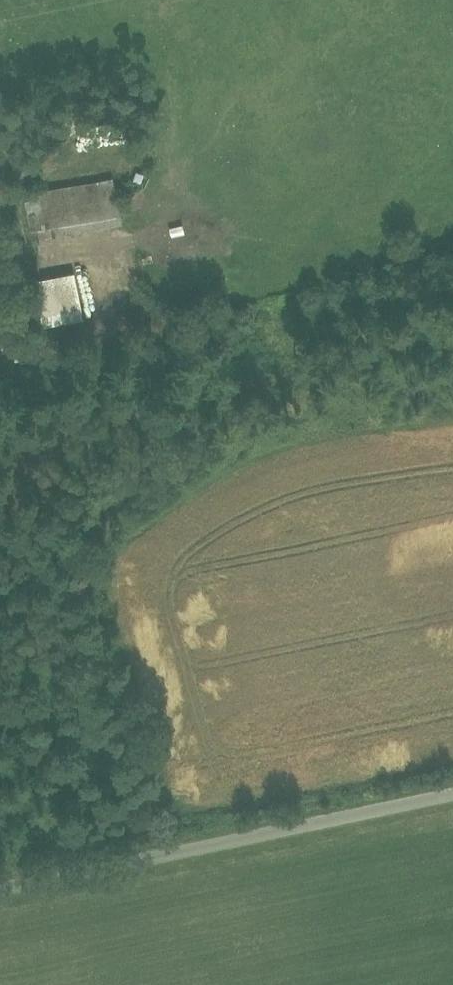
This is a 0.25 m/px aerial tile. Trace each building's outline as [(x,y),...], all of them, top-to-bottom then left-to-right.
[(112,174),(35,188),(36,195),(22,197),(29,237),(120,221),(112,174)] [(82,315),(73,269),(27,278),(37,324),(82,315)]
